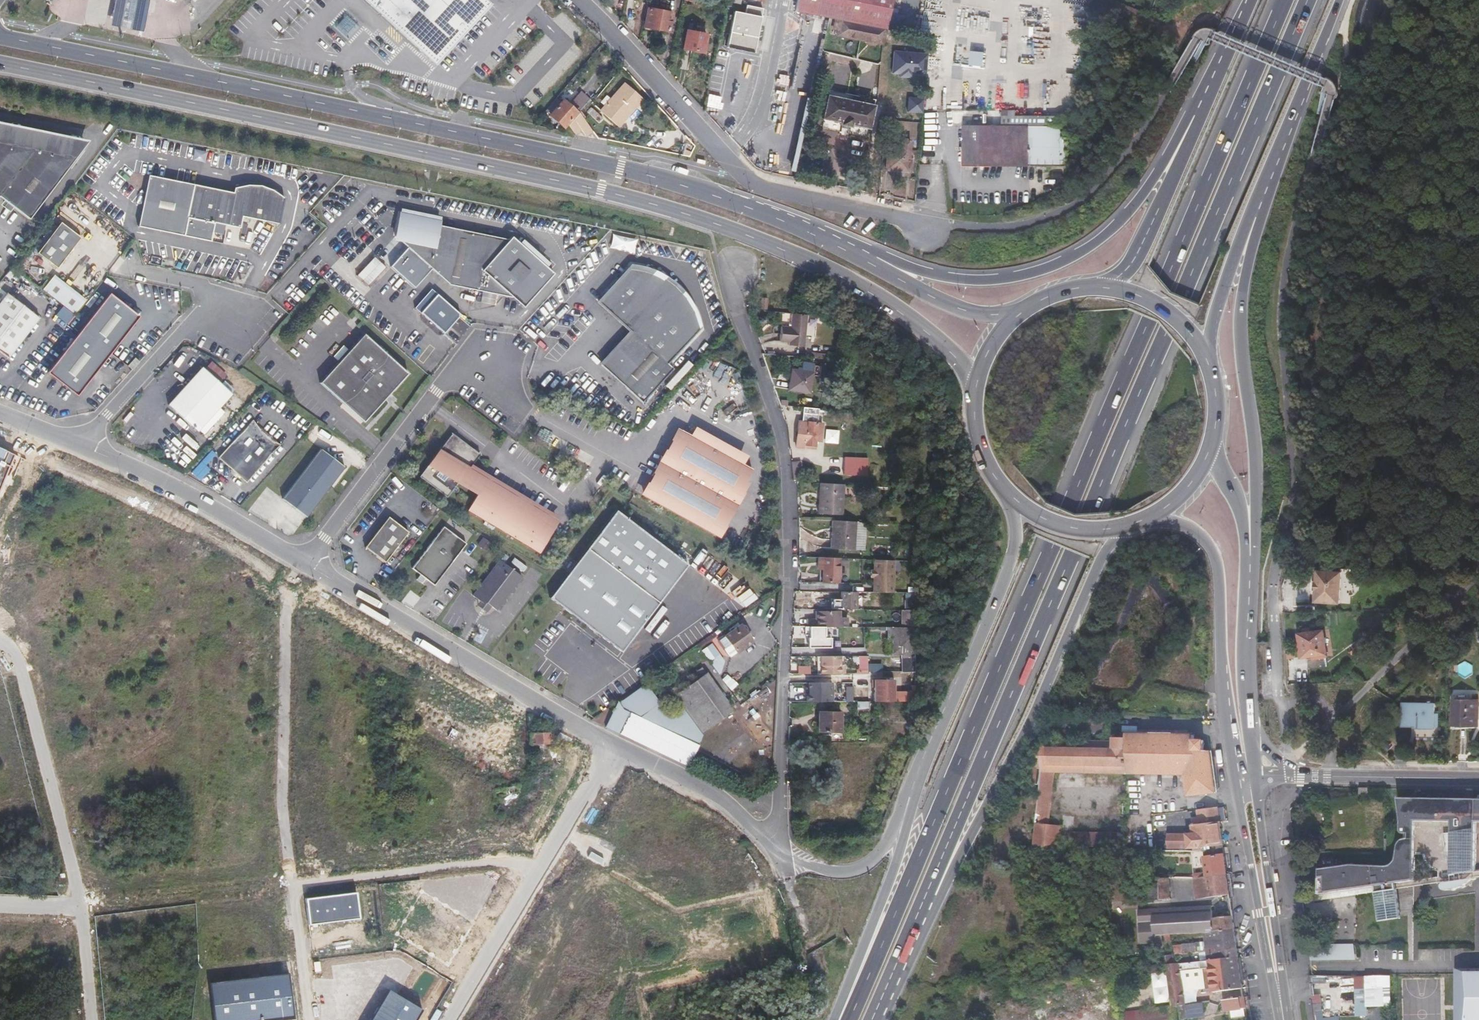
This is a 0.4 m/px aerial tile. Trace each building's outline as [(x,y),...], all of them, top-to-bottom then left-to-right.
[(433,70),(447,56),(491,7),(484,0),(358,0),(423,60),(433,70)] [(683,7),(695,9),(697,0),(684,0),(683,7)] [(819,31),(822,18),(829,20),(882,32),(885,14),(894,17),(895,0),(793,0),(791,11),(812,16),(810,28),(819,31)] [(731,13),(725,13),(724,19),(729,20),(725,46),(754,52),(765,7),(743,2),(741,12),(732,11),(731,13)] [(671,13),(649,9),(645,27),(668,31),(669,27),(671,26),(672,20),(670,18),(671,13)] [(882,32),(892,34),(894,17),(885,14),(882,32)] [(882,32),(829,20),(827,30),(831,32),(830,35),(849,40),(878,46),(882,32)] [(708,36),(687,33),(683,50),(704,54),(708,36)] [(984,66),(985,53),(972,53),(972,66),(984,66)] [(641,102),(623,86),(599,112),(617,128),(641,102)] [(564,99),(561,102),(556,97),(546,109),(566,127),(589,100),(579,90),(568,103),(564,99)] [(874,110),(826,99),(821,122),(870,132),(874,110)] [(961,165),(1068,167),(1069,116),(1017,116),(1016,110),(1003,110),(1002,125),(963,124),(961,165)] [(933,112),(933,132),(951,131),(950,112),(933,112)] [(579,113),(569,125),(576,135),(582,131),(587,137),(594,132),(579,113)] [(77,144),(75,161),(90,142),(0,123),(0,127),(77,144)] [(30,219),(75,161),(77,144),(0,127),(0,197),(30,219)] [(908,171),(910,150),(912,135),(899,134),(898,149),(886,148),(883,169),(908,171)] [(237,227),(239,228),(242,217),(279,224),(284,198),(272,190),(261,185),(248,185),(234,188),(233,193),(148,175),(138,226),(210,241),(214,222),(237,227)] [(415,216),(400,213),(395,236),(406,246),(389,265),(413,287),(430,268),(449,285),(482,291),(496,294),(511,297),(523,307),(553,273),(540,261),(541,258),(528,246),(524,247),(511,236),(509,239),(506,239),(439,225),(440,221),(425,218),(425,217),(416,213),(415,216)] [(80,238),(61,223),(37,253),(57,268),(80,238)] [(613,235),(609,248),(633,254),(636,241),(613,235)] [(368,285),(386,268),(375,257),(357,274),(368,285)] [(633,264),(628,268),(636,269),(643,271),(651,274),(662,279),(665,277),(666,276),(665,275),(653,269),(645,266),(637,264),(633,264)] [(636,269),(628,268),(598,302),(631,332),(622,341),(620,340),(606,355),(608,356),(601,364),(643,402),(673,369),(667,364),(701,328),(699,321),(696,313),(693,306),(689,299),(684,293),(679,287),(672,282),(665,277),(662,279),(651,274),(643,271),(636,269)] [(496,294),(482,291),(480,302),(494,305),(496,294)] [(0,302),(0,350),(9,357),(40,316),(8,292),(0,302)] [(450,306),(436,293),(429,301),(450,319),(456,312),(450,306)] [(137,317),(108,294),(45,374),(74,397),(137,317)] [(763,295),(757,295),(755,304),(761,306),(763,295)] [(809,313),(800,312),(798,328),(788,327),(787,342),(806,343),(809,313)] [(406,372),(362,333),(318,382),(362,421),(406,372)] [(128,365),(132,370),(139,362),(135,358),(128,365)] [(231,393),(202,366),(168,404),(197,431),(231,393)] [(813,372),(790,369),(788,393),(809,396),(813,372)] [(224,380),(221,383),(231,392),(234,389),(224,380)] [(819,408),(802,406),(799,423),(797,425),(796,446),(815,448),(819,408)] [(223,412),(221,410),(200,433),(210,442),(221,430),(213,422),(223,412)] [(279,445),(252,420),(218,458),(245,483),(279,445)] [(645,496),(681,430),(677,428),(641,494),(645,496)] [(690,435),(681,430),(645,496),(715,535),(751,469),(743,464),(690,435)] [(693,430),(690,435),(743,464),(746,459),(693,430)] [(838,443),(839,430),(826,430),(825,442),(838,443)] [(479,454),(452,433),(419,476),(446,497),(457,482),(471,465),(479,454)] [(282,499),(306,517),(344,467),(320,449),(282,499)] [(547,513),(528,546),(538,552),(558,517),(471,465),(457,482),(477,494),(486,478),(547,513)] [(755,471),(751,469),(715,535),(719,537),(755,471)] [(477,494),(467,511),(528,546),(547,513),(486,478),(477,494)] [(845,484),(822,482),(820,513),(842,515),(845,484)] [(618,511),(551,600),(624,653),(689,566),(618,511)] [(408,532),(388,517),(364,547),(384,562),(408,532)] [(857,522),(835,521),(834,549),(857,550),(857,522)] [(867,522),(857,522),(857,550),(866,550),(867,522)] [(466,543),(443,526),(411,568),(434,585),(466,543)] [(894,558),(874,559),(874,592),(894,591),(894,558)] [(499,559),(472,595),(478,600),(481,602),(485,602),(490,605),(495,609),(499,604),(502,604),(505,600),(504,597),(508,592),(511,592),(514,588),(513,586),(521,576),(499,559)] [(824,559),(824,571),(824,583),(841,583),(841,559),(824,559)] [(1342,602),(1344,570),(1319,569),(1318,580),(1318,590),(1317,601),(1342,602)] [(384,586),(380,591),(389,597),(392,591),(384,586)] [(905,610),(915,610),(915,591),(905,591),(905,610)] [(855,592),(840,592),(841,611),(855,610),(855,592)] [(481,602),(478,600),(473,606),(484,614),(490,605),(485,602),(481,602)] [(905,627),(915,627),(915,610),(905,610),(905,627)] [(836,612),(818,613),(818,617),(818,628),(826,628),(841,627),(843,627),(843,623),(843,616),(837,616),(836,612)] [(808,617),(807,628),(818,628),(818,617),(808,617)] [(366,618),(359,631),(370,637),(378,624),(366,618)] [(731,644),(724,649),(730,657),(736,652),(752,641),(741,625),(725,636),(731,644)] [(900,652),(901,669),(915,669),(915,657),(915,627),(905,627),(889,627),(889,639),(894,639),(894,651),(900,652)] [(826,639),(826,628),(818,628),(807,628),(806,628),(806,637),(810,636),(810,641),(809,641),(809,648),(832,648),(831,639),(826,639)] [(1326,652),(1323,630),(1299,634),(1300,643),(1303,643),(1305,655),(1326,652)] [(718,641),(724,649),(731,644),(725,636),(718,641)] [(679,657),(689,650),(680,638),(670,645),(679,657)] [(844,656),(819,657),(819,666),(822,666),(822,674),(839,674),(839,666),(844,666),(844,656)] [(867,674),(868,657),(858,657),(857,673),(867,674)] [(695,681),(706,673),(702,668),(691,676),(695,681)] [(643,682),(617,701),(605,726),(688,766),(700,741),(694,738),(733,710),(706,673),(695,681),(686,688),(674,696),(682,707),(672,715),(659,703),(651,692),(645,684),(643,682)] [(658,674),(645,684),(651,692),(664,683),(658,674)] [(686,688),(695,681),(691,676),(682,683),(686,688)] [(896,701),(895,679),(873,680),(873,687),(876,687),(876,702),(896,701)] [(833,701),(833,682),(809,682),(809,693),(807,693),(807,701),(833,701)] [(480,710),(484,697),(470,693),(466,706),(480,710)] [(1478,724),(1478,699),(1453,698),(1452,723),(1478,724)] [(617,701),(592,719),(598,722),(605,726),(617,701)] [(1402,723),(1413,723),(1416,723),(1416,725),(1434,725),(1434,702),(1403,702),(1402,723)] [(841,731),(841,712),(820,712),(820,731),(841,731)] [(1416,723),(1413,723),(1412,738),(1437,739),(1437,725),(1434,725),(1416,725),(1416,723)] [(545,732),(529,732),(529,745),(549,745),(550,735),(546,735),(545,732)] [(1028,785),(1040,785),(1040,849),(1065,849),(1064,825),(1053,824),(1053,774),(1053,772),(1091,773),(1184,775),(1188,797),(1216,793),(1215,786),(1212,769),(1209,751),(1203,751),(1203,742),(1194,742),(1193,736),(1161,735),(1126,735),(1125,738),(1114,737),(1114,742),(1040,740),(1040,748),(1035,748),(1035,755),(1034,755),(1033,762),(1032,762),(1032,768),(1028,768),(1028,785)] [(115,788),(104,791),(105,795),(108,795),(109,796),(117,793),(115,788)] [(1392,862),(1390,864),(1373,866),(1373,864),(1352,863),(1320,867),(1320,893),(1377,885),(1378,892),(1382,922),(1403,919),(1399,889),(1448,883),(1450,883),(1450,890),(1454,889),(1461,887),(1465,885),(1469,883),(1472,881),(1476,879),(1478,878),(1478,872),(1477,873),(1478,822),(1478,799),(1401,797),(1402,813),(1402,820),(1403,828),(1403,830),(1405,832),(1408,833),(1411,833),(1411,838),(1407,838),(1405,838),(1402,840),(1401,842),(1398,854),(1396,857),(1392,862)] [(1224,845),(1218,807),(1198,810),(1200,824),(1193,825),(1196,834),(1189,835),(1170,835),(1169,849),(1196,849),(1202,848),(1224,845)] [(1075,835),(1075,846),(1100,847),(1100,833),(1078,832),(1078,835),(1075,835)] [(1134,833),(1100,833),(1100,847),(1134,847),(1134,833)] [(1194,851),(1192,851),(1192,854),(1202,854),(1203,855),(1203,858),(1202,858),(1203,865),(1206,864),(1208,877),(1227,873),(1224,847),(1203,850),(1201,851),(1194,851)] [(1161,857),(1154,857),(1157,878),(1192,879),(1195,879),(1195,872),(1164,871),(1163,871),(1161,857)] [(1227,873),(1208,877),(1202,878),(1195,879),(1196,900),(1231,896),(1227,873)] [(1302,895),(1303,902),(1378,892),(1377,885),(1320,893),(1302,895)] [(355,892),(305,898),(308,924),(358,918),(355,892)] [(1205,932),(1235,929),(1234,917),(1214,918),(1213,906),(1140,910),(1142,946),(1173,944),(1172,935),(1205,932)] [(1354,935),(1355,909),(1328,909),(1327,923),(1349,924),(1349,935),(1354,935)] [(1235,929),(1205,932),(1207,944),(1209,951),(1209,953),(1238,950),(1238,949),(1235,929)] [(950,947),(943,942),(934,952),(942,956),(950,947)] [(1185,946),(1185,954),(1209,951),(1207,944),(1185,946)] [(1309,945),(1310,959),(1356,959),(1354,944),(1309,945)] [(570,949),(570,964),(586,964),(586,949),(570,949)] [(1209,953),(1211,962),(1239,959),(1238,950),(1209,953)] [(804,975),(801,958),(791,960),(794,978),(804,975)] [(1211,962),(1167,966),(1173,1007),(1177,1007),(1177,1008),(1187,1007),(1187,1006),(1187,1005),(1185,991),(1182,972),(1212,969),(1214,989),(1215,994),(1244,990),(1239,959),(1211,962)] [(1469,1019),(1478,1019),(1478,968),(1470,968),(1469,1019)] [(1182,972),(1185,991),(1214,989),(1212,969),(1182,972)] [(208,982),(213,1019),(274,1019),(294,1017),(287,971),(208,982)] [(1311,977),(1312,983),(1321,983),(1322,984),(1340,984),(1340,988),(1374,988),(1374,976),(1313,976),(1311,977)] [(1397,992),(1413,993),(1413,978),(1397,977),(1397,992)] [(388,990),(370,1019),(415,1019),(421,1009),(388,990)] [(1396,997),(1397,1019),(1412,1019),(1412,997),(1396,997)] [(1245,1010),(1244,999),(1223,1001),(1224,1013),(1230,1012),(1231,1019),(1245,1017),(1244,1010),(1245,1010)] [(1341,1018),(1328,1019),(1326,1003),(1315,1004),(1317,1019),(1341,1019),(1341,1018)] [(1187,1007),(1177,1008),(1179,1019),(1203,1017),(1202,1004),(1187,1006),(1187,1007)] [(1179,1019),(1177,1008),(1177,1007),(1173,1007),(1124,1013),(1125,1019),(1179,1019)]
